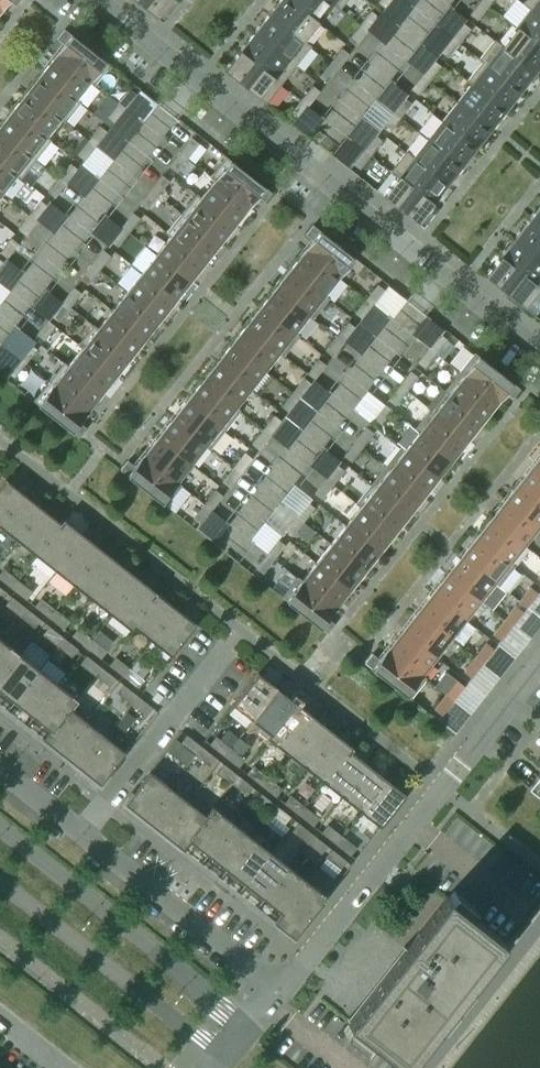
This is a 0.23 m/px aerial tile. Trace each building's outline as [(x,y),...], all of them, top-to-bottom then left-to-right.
[(0,11),(9,1),(15,6),(20,0),(0,0),(0,11)] [(156,18),(170,0),(134,0),(156,18)] [(288,0),(279,0),(268,14),(310,47),(311,46),(303,40),(317,23),(288,0)] [(327,0),(288,0),(317,23),(331,5),(339,10),(339,9),(327,0)] [(339,9),(347,0),(327,0),(339,9)] [(488,5),(481,0),(480,0),(469,14),(477,20),(488,5)] [(523,3),(539,16),(539,0),(525,0),(523,3)] [(523,3),(522,3),(529,9),(515,27),(539,47),(539,16),(523,3)] [(367,31),(378,17),(371,11),(359,25),(367,31)] [(310,47),(268,14),(253,33),(295,66),(310,47)] [(458,43),(470,29),(462,23),(451,37),(458,43)] [(355,45),(367,31),(359,25),(348,40),(355,45)] [(515,27),(501,45),(494,39),(493,40),(535,73),(539,66),(539,47),(515,27)] [(110,65),(64,29),(57,38),(63,44),(55,54),(94,85),(110,65)] [(295,66),(253,33),(238,51),(280,85),(295,66)] [(447,57),(458,43),(451,37),(440,51),(447,57)] [(520,92),(535,73),(493,40),(478,59),(520,92)] [(337,68),(348,54),(341,48),(330,62),(337,68)] [(280,85),(238,51),(223,71),(265,104),(280,85)] [(94,85),(55,54),(41,73),(79,103),(80,103),(76,99),(89,82),(94,85)] [(520,92),(478,59),(481,62),(467,80),(505,110),(520,92)] [(429,80),(440,66),(433,60),(422,74),(429,80)] [(326,82),(337,68),(330,62),(319,77),(326,82)] [(79,103),(41,73),(26,91),(65,122),(79,103)] [(418,95),(429,80),(422,74),(410,89),(418,95)] [(491,129),(505,110),(467,80),(466,81),(470,84),(456,102),(491,129)] [(308,105),(319,91),(312,86),(301,100),(308,105)] [(124,109),(136,94),(128,89),(117,103),(124,109)] [(65,122),(26,91),(11,110),(50,141),(51,140),(47,137),(60,119),(64,123),(65,122)] [(399,118),(411,103),(404,98),(392,113),(399,118)] [(296,120),(308,105),(301,100),(289,114),(296,120)] [(491,129),(456,102),(441,120),(476,148),(491,129)] [(113,123),(124,109),(117,103),(106,117),(113,123)] [(11,110),(0,125),(0,131),(35,159),(50,141),(11,110)] [(388,132),(399,118),(392,113),(381,126),(388,132)] [(476,148),(441,120),(427,139),(461,166),(476,148)] [(95,146),(106,132),(99,126),(88,140),(95,146)] [(0,131),(0,162),(21,178),(35,159),(0,131)] [(371,154),(381,141),(374,135),(363,149),(371,154)] [(187,158),(198,144),(191,138),(180,152),(187,158)] [(461,166),(427,139),(413,157),(406,151),(405,152),(447,185),(461,166)] [(84,160),(95,146),(88,140),(77,154),(84,160)] [(359,169),(371,154),(363,149),(352,163),(359,169)] [(176,172),(187,158),(180,152),(169,166),(176,172)] [(447,185),(405,152),(390,171),(432,204),(447,185)] [(271,193),(230,160),(225,156),(210,176),(249,207),(257,197),(264,202),(271,193)] [(0,162),(0,192),(2,193),(16,175),(20,179),(21,178),(0,162)] [(66,183),(77,169),(70,163),(58,177),(66,183)] [(432,204),(390,171),(389,172),(397,177),(382,196),(417,223),(432,204)] [(158,195),(169,181),(162,175),(150,189),(158,195)] [(249,207),(210,176),(209,177),(214,180),(200,197),(196,194),(195,195),(234,225),(236,223),(238,224),(243,218),(241,217),(249,207)] [(54,198),(66,183),(58,177),(47,192),(54,198)] [(146,209),(158,195),(150,189),(139,204),(146,209)] [(234,225),(195,195),(181,213),(220,244),(234,225)] [(36,221),(47,206),(40,201),(29,215),(36,221)] [(529,219),(539,228),(539,205),(529,219)] [(128,232),(139,218),(132,213),(121,227),(128,232)] [(220,244),(181,213),(166,232),(205,263),(220,244)] [(25,235),(36,221),(29,215),(18,229),(25,235)] [(529,219),(514,238),(539,259),(539,228),(529,219)] [(354,258),(312,225),(305,234),(312,240),(304,250),(338,277),(354,258)] [(117,247),(128,232),(121,227),(110,241),(117,247)] [(205,263),(166,232),(165,233),(170,236),(155,254),(190,281),(205,263)] [(18,244),(11,238),(0,252),(0,253),(7,258),(18,244)] [(514,238),(499,257),(539,289),(539,287),(534,283),(539,276),(539,259),(514,238)] [(99,270),(110,256),(103,250),(91,264),(99,270)] [(338,277),(304,250),(289,269),(328,299),(329,298),(324,295),(338,277)] [(190,281),(155,254),(141,273),(175,300),(190,281)] [(499,257),(484,276),(526,309),(539,291),(539,289),(499,257)] [(88,284),(99,270),(91,264),(80,279),(88,284)] [(328,299),(289,269),(281,279),(279,278),(275,284),(276,285),(274,287),(309,315),(310,314),(314,317),(328,299)] [(175,300),(141,273),(126,291),(161,319),(175,300)] [(373,304),(384,290),(377,284),(366,299),(373,304)] [(69,307),(81,293),(73,287),(62,302),(69,307)] [(309,315),(274,287),(260,306),(298,337),(299,336),(295,332),(309,315)] [(161,319),(126,291),(111,310),(146,338),(161,319)] [(362,319),(373,304),(366,299),(354,313),(362,319)] [(58,322),(69,307),(62,302),(51,316),(58,322)] [(298,337),(260,306),(245,325),(284,355),(298,337)] [(146,338),(111,310),(97,328),(93,325),(92,326),(131,356),(146,338)] [(43,340),(55,326),(47,320),(36,335),(43,340)] [(343,342),(355,327),(347,322),(336,336),(343,342)] [(284,355),(245,325),(230,343),(265,371),(279,353),(283,356),(284,355)] [(131,356),(92,326),(78,344),(82,347),(82,348),(117,375),(131,356)] [(435,354),(446,339),(439,334),(428,348),(435,354)] [(332,356),(343,342),(336,336),(325,350),(332,356)] [(265,371),(230,343),(216,362),(250,390),(265,371)] [(25,364),(36,349),(29,344),(18,358),(25,364)] [(117,375),(82,348),(68,365),(64,362),(63,363),(102,394),(117,375)] [(424,368),(435,354),(428,348),(417,362),(424,368)] [(519,389),(478,356),(474,352),(458,372),(497,403),(505,393),(512,398),(519,389)] [(14,378),(25,364),(18,358),(7,372),(14,378)] [(314,379),(325,365),(318,359),(307,373),(314,379)] [(250,390),(216,362),(201,381),(240,411),(236,407),(250,390)] [(102,394),(63,363),(48,382),(87,412),(102,394)] [(406,391),(417,377),(410,371),(399,385),(406,391)] [(497,403),(458,372),(444,391),(482,422),(497,403)] [(299,398),(310,384),(303,378),(292,392),(299,398)] [(240,411),(201,381),(186,400),(225,430),(240,411)] [(87,412),(48,382),(33,401),(79,437),(86,428),(79,422),(87,412)] [(395,405),(406,391),(399,385),(387,400),(395,405)] [(482,422),(444,391),(443,391),(447,395),(434,412),(430,408),(429,409),(467,440),(482,422)] [(288,412),(299,398),(292,392),(281,406),(288,412)] [(225,430),(186,400),(171,418),(210,449),(225,430)] [(380,424),(391,410),(384,404),(373,418),(380,424)] [(467,440),(429,409),(414,428),(453,459),(467,440)] [(270,435),(281,421),(274,415),(262,430),(270,435)] [(210,449),(171,418),(157,437),(191,464),(206,446),(210,449)] [(362,447),(373,433),(366,427),(354,441),(362,447)] [(453,459),(414,428),(414,429),(418,432),(404,449),(400,446),(400,447),(438,478),(453,459)] [(259,450),(270,435),(262,430),(251,444),(259,450)] [(191,464),(157,437),(142,456),(181,486),(182,485),(178,482),(191,464)] [(350,461),(362,447),(354,441),(343,456),(350,461)] [(438,478),(400,447),(385,466),(423,496),(438,478)] [(240,473),(252,458),(244,453),(233,467),(240,473)] [(181,486),(142,456),(134,466),(127,460),(120,470),(165,506),(181,486)] [(534,462),(519,480),(539,497),(539,467),(534,462)] [(332,485),(344,470),(336,465),(325,479),(332,485)] [(423,496),(385,466),(370,484),(409,515),(423,496)] [(229,487),(240,473),(233,467),(222,481),(229,487)] [(25,494),(5,479),(0,486),(0,526),(25,494)] [(321,499),(332,485),(325,479),(314,493),(321,499)] [(519,480),(504,499),(539,526),(539,525),(539,497),(519,480)] [(409,515),(370,484),(355,503),(394,534),(409,515)] [(211,510),(222,496),(215,490),(204,504),(211,510)] [(43,509),(25,494),(0,526),(0,527),(18,541),(43,509)] [(539,526),(504,499),(490,518),(524,545),(539,526)] [(303,522),(314,508),(307,502),(296,516),(303,522)] [(394,534),(355,503),(355,504),(359,507),(345,525),(379,552),(394,534)] [(200,524),(211,510),(204,504),(193,519),(200,524)] [(37,556),(65,520),(63,519),(60,522),(43,509),(18,541),(37,556)] [(292,536),(303,522),(296,516),(284,531),(292,536)] [(524,545),(490,518),(475,536),(514,567),(514,566),(510,563),(524,545)] [(55,571),(83,535),(65,520),(37,556),(55,571)] [(379,552),(345,525),(330,544),(365,571),(379,552)] [(74,586),(102,550),(83,535),(55,571),(74,586)] [(514,567),(475,536),(460,555),(499,586),(514,567)] [(274,559),(285,545),(277,539),(266,554),(274,559)] [(365,571),(330,544),(315,562),(350,590),(365,571)] [(93,600),(121,565),(102,550),(74,586),(93,600)] [(262,574),(274,559),(266,554),(255,568),(262,574)] [(499,586),(460,555),(445,574),(480,601),(494,583),(498,587),(499,586)] [(350,590),(315,562),(301,580),(297,577),(297,578),(335,608),(350,590)] [(111,615),(139,579),(121,565),(93,600),(111,615)] [(3,569),(0,573),(0,579),(11,588),(17,580),(3,569)] [(480,601),(445,574),(444,576),(442,575),(437,581),(439,582),(431,593),(465,620),(480,601)] [(335,608),(297,578),(281,597),(327,633),(334,624),(327,618),(335,608)] [(130,630),(158,594),(139,579),(111,615),(130,630)] [(32,592),(17,580),(11,588),(26,600),(32,592)] [(526,607),(537,593),(530,587),(519,601),(526,607)] [(465,620),(431,593),(416,611),(451,639),(465,620)] [(151,641),(177,609),(158,594),(130,630),(131,631),(134,627),(151,641)] [(26,608),(11,597),(5,605),(19,616),(26,608)] [(55,610),(40,598),(34,606),(48,618),(55,610)] [(511,626),(522,611),(515,606),(504,620),(511,626)] [(40,620),(26,608),(19,616),(34,628),(40,620)] [(171,656),(196,624),(177,609),(151,641),(171,656)] [(63,629),(69,621),(55,610),(48,618),(63,629)] [(451,639),(416,611),(401,630),(436,657),(451,639)] [(500,640),(511,626),(504,620),(492,634),(500,640)] [(63,638),(49,626),(42,634),(57,646),(63,638)] [(92,639),(78,628),(71,636),(86,647),(92,639)] [(436,657),(401,630),(386,649),(425,679),(426,678),(422,675),(436,657)] [(77,649),(63,638),(57,646),(71,657),(77,649)] [(106,651),(92,639),(86,647),(100,659),(106,651)] [(20,654),(1,640),(0,641),(0,680),(20,654)] [(482,663),(493,649),(486,643),(474,657),(482,663)] [(425,679),(386,649),(379,659),(372,653),(364,663),(410,699),(425,679)] [(39,669),(20,654),(0,680),(0,706),(6,711),(39,669)] [(100,667),(86,656),(80,664),(94,675),(100,667)] [(129,669),(115,657),(109,665),(123,677),(129,669)] [(470,677),(482,663),(474,657),(463,672),(470,677)] [(115,679),(100,667),(94,675),(109,687),(115,679)] [(25,725),(57,684),(39,669),(6,711),(25,725)] [(144,680),(129,669),(123,677),(138,688),(144,680)] [(252,720),(277,688),(257,673),(232,705),(252,720)] [(452,700),(463,686),(456,681),(445,695),(452,700)] [(43,740),(76,699),(57,684),(25,725),(43,740)] [(138,697),(123,685),(117,693),(131,705),(138,697)] [(268,739),(296,703),(277,688),(252,720),(269,734),(266,737),(268,739)] [(441,715),(452,700),(445,695),(434,709),(441,715)] [(152,708),(138,697),(131,705),(146,716),(152,708)] [(62,755),(87,723),(70,709),(77,700),(76,699),(43,740),(62,755)] [(287,754),(315,718),(296,703),(268,739),(287,754)] [(306,769),(334,733),(315,718),(287,754),(306,769)] [(81,769),(106,737),(87,723),(62,755),(81,769)] [(324,783),(352,748),(334,733),(306,769),(324,783)] [(201,747),(186,735),(180,743),(194,754),(201,747)] [(100,785),(125,753),(106,737),(81,769),(100,785)] [(230,748),(215,737),(209,744),(223,756),(230,748)] [(215,758),(201,747),(194,754),(209,766),(215,758)] [(244,759),(230,748),(223,756),(238,767),(244,759)] [(343,798),(368,766),(351,752),(353,748),(352,748),(324,783),(343,798)] [(238,776),(224,764),(217,772),(232,784),(238,776)] [(261,785),(267,777),(253,766),(246,774),(261,785)] [(362,813),(387,780),(368,766),(343,798),(362,813)] [(527,787),(539,798),(539,770),(527,787)] [(143,819),(168,787),(149,772),(124,804),(143,819)] [(252,787),(238,776),(232,784),(246,795),(252,787)] [(281,789),(267,777),(261,785),(275,797),(281,789)] [(380,827),(406,795),(387,780),(362,813),(380,827)] [(162,833),(187,801),(168,787),(143,819),(162,833)] [(275,805),(261,794),(255,802),(269,813),(275,805)] [(304,807),(290,795),(284,803),(298,815),(304,807)] [(180,848),(213,807),(206,816),(187,801),(162,833),(180,848)] [(290,817),(275,805),(269,813),(283,825),(290,817)] [(199,863),(232,822),(213,807),(180,848),(199,863)] [(319,818),(304,807),(298,815),(313,826),(319,818)] [(218,878),(250,836),(232,822),(199,863),(218,878)] [(312,834),(298,823),(292,831),(306,842),(312,834)] [(342,836),(327,825),(321,833),(335,844),(342,836)] [(327,846),(312,834),(306,842),(321,854),(327,846)] [(236,892),(269,851),(250,836),(218,878),(236,892)] [(356,848),(342,836),(335,844),(350,856),(356,848)] [(346,861),(331,849),(325,857),(340,869),(346,861)] [(255,907),(288,866),(269,851),(236,892),(255,907)] [(274,922),(306,880),(288,866),(255,907),(274,922)] [(293,938),(326,896),(306,880),(274,922),(293,938)] [(446,896),(347,1022),(404,1067),(504,941),(446,896)]
